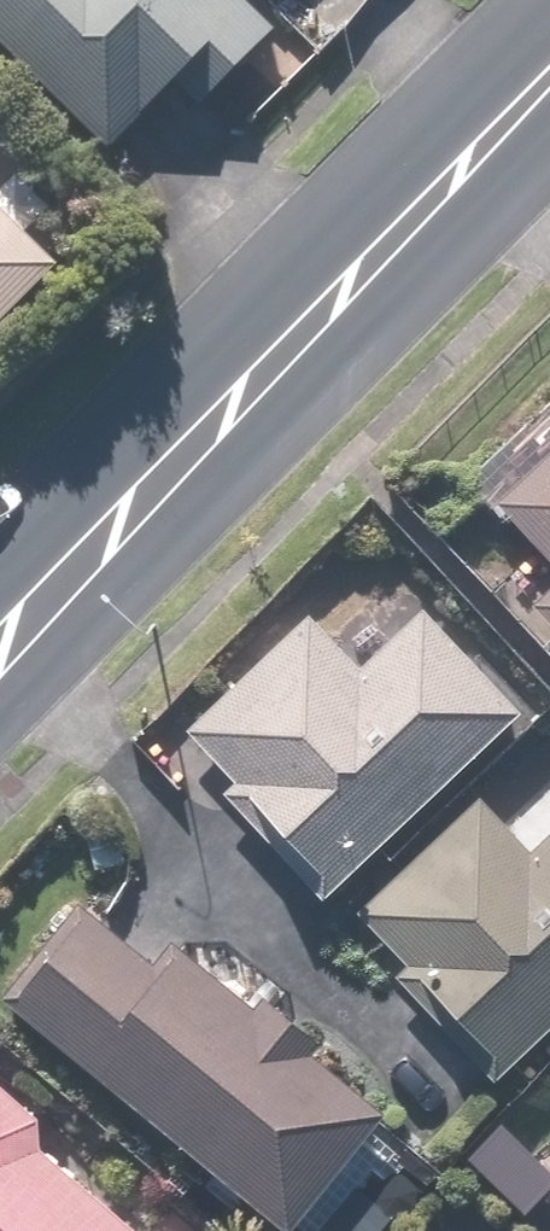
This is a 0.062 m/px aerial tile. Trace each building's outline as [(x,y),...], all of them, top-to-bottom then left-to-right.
[(53,98),(64,87),(120,146),(180,90),(202,114),(288,33),(257,0),(0,0),(0,42),(53,98)] [(78,262),(30,213),(55,188),(2,134),(0,136),(0,338),(78,262)] [(476,475),(546,546),(511,580),(549,619),(549,402),(476,475)] [(228,783),(332,895),(526,713),(425,606),(406,624),(387,603),(349,639),(316,605),(191,723),(238,773),(228,783)] [(504,1070),(549,1026),(549,792),(517,824),(487,792),(366,906),(412,955),(403,963),(504,1070)] [(16,991),(208,1159),(194,1175),(238,1213),(259,1188),(307,1230),(366,1230),(427,1161),(382,1122),(395,1107),(303,1027),(312,1017),(217,934),(200,953),(179,935),(158,959),(93,903),(16,991)] [(170,1212),(162,1222),(55,1131),(64,1121),(0,1066),(0,1230),(192,1230),(170,1212)] [(545,1142),(511,1104),(452,1158),(485,1196),(545,1142)] [(484,1213),(468,1230),(505,1230),(484,1213)]
